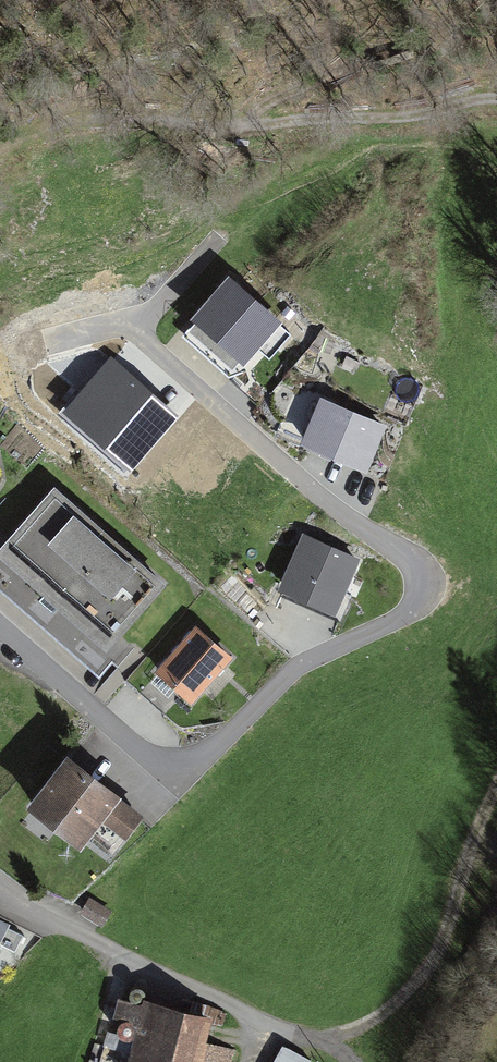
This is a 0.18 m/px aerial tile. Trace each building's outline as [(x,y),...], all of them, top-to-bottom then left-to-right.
[(282,324),(229,278),(191,322),(195,325),(188,334),(233,370),(238,363),(244,368),(258,351),(269,361),(291,335),(280,326),(282,324)] [(388,427),(320,399),(300,448),(368,476),(388,427)] [(0,552),(0,561),(106,654),(165,588),(55,489),(0,552)] [(359,561),(303,535),(277,594),(335,618),(359,561)] [(196,627),(154,674),(192,707),(233,660),(196,627)] [(144,819),(67,759),(25,812),(80,854),(103,826),(125,843),(144,819)] [(112,913),(89,899),(79,914),(102,928),(112,913)] [(0,921),(0,947),(0,946),(12,952),(19,935),(8,929),(9,926),(0,921)] [(119,1000),(112,1021),(137,1028),(128,1061),(231,1061),(234,1050),(207,1043),(212,1020),(144,1002),(142,1007),(119,1000)] [(282,1047),(274,1061),(310,1061),(311,1061),(282,1047)]
